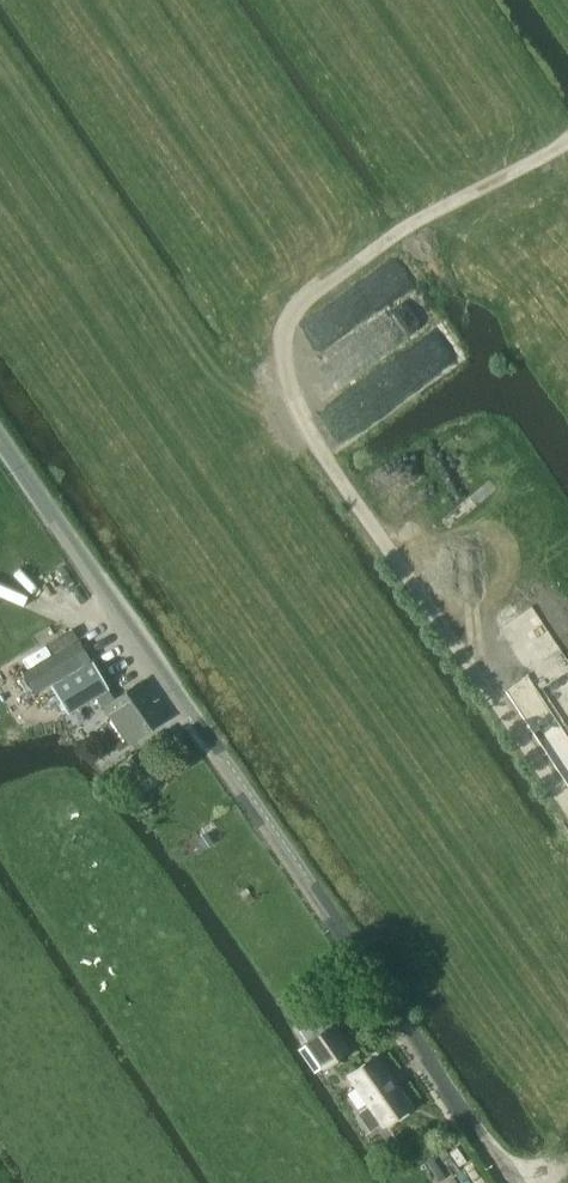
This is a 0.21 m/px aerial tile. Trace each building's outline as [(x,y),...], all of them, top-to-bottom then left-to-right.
[(106,688),(91,662),(51,684),(67,711),(106,688)] [(103,706),(111,718),(101,725),(118,750),(160,721),(135,684),(103,706)] [(332,1024),(307,1039),(323,1064),(348,1048),(332,1024)] [(385,1123),(408,1108),(373,1058),(349,1072),(371,1103),(357,1113),(370,1130),(383,1121),(385,1123)]
